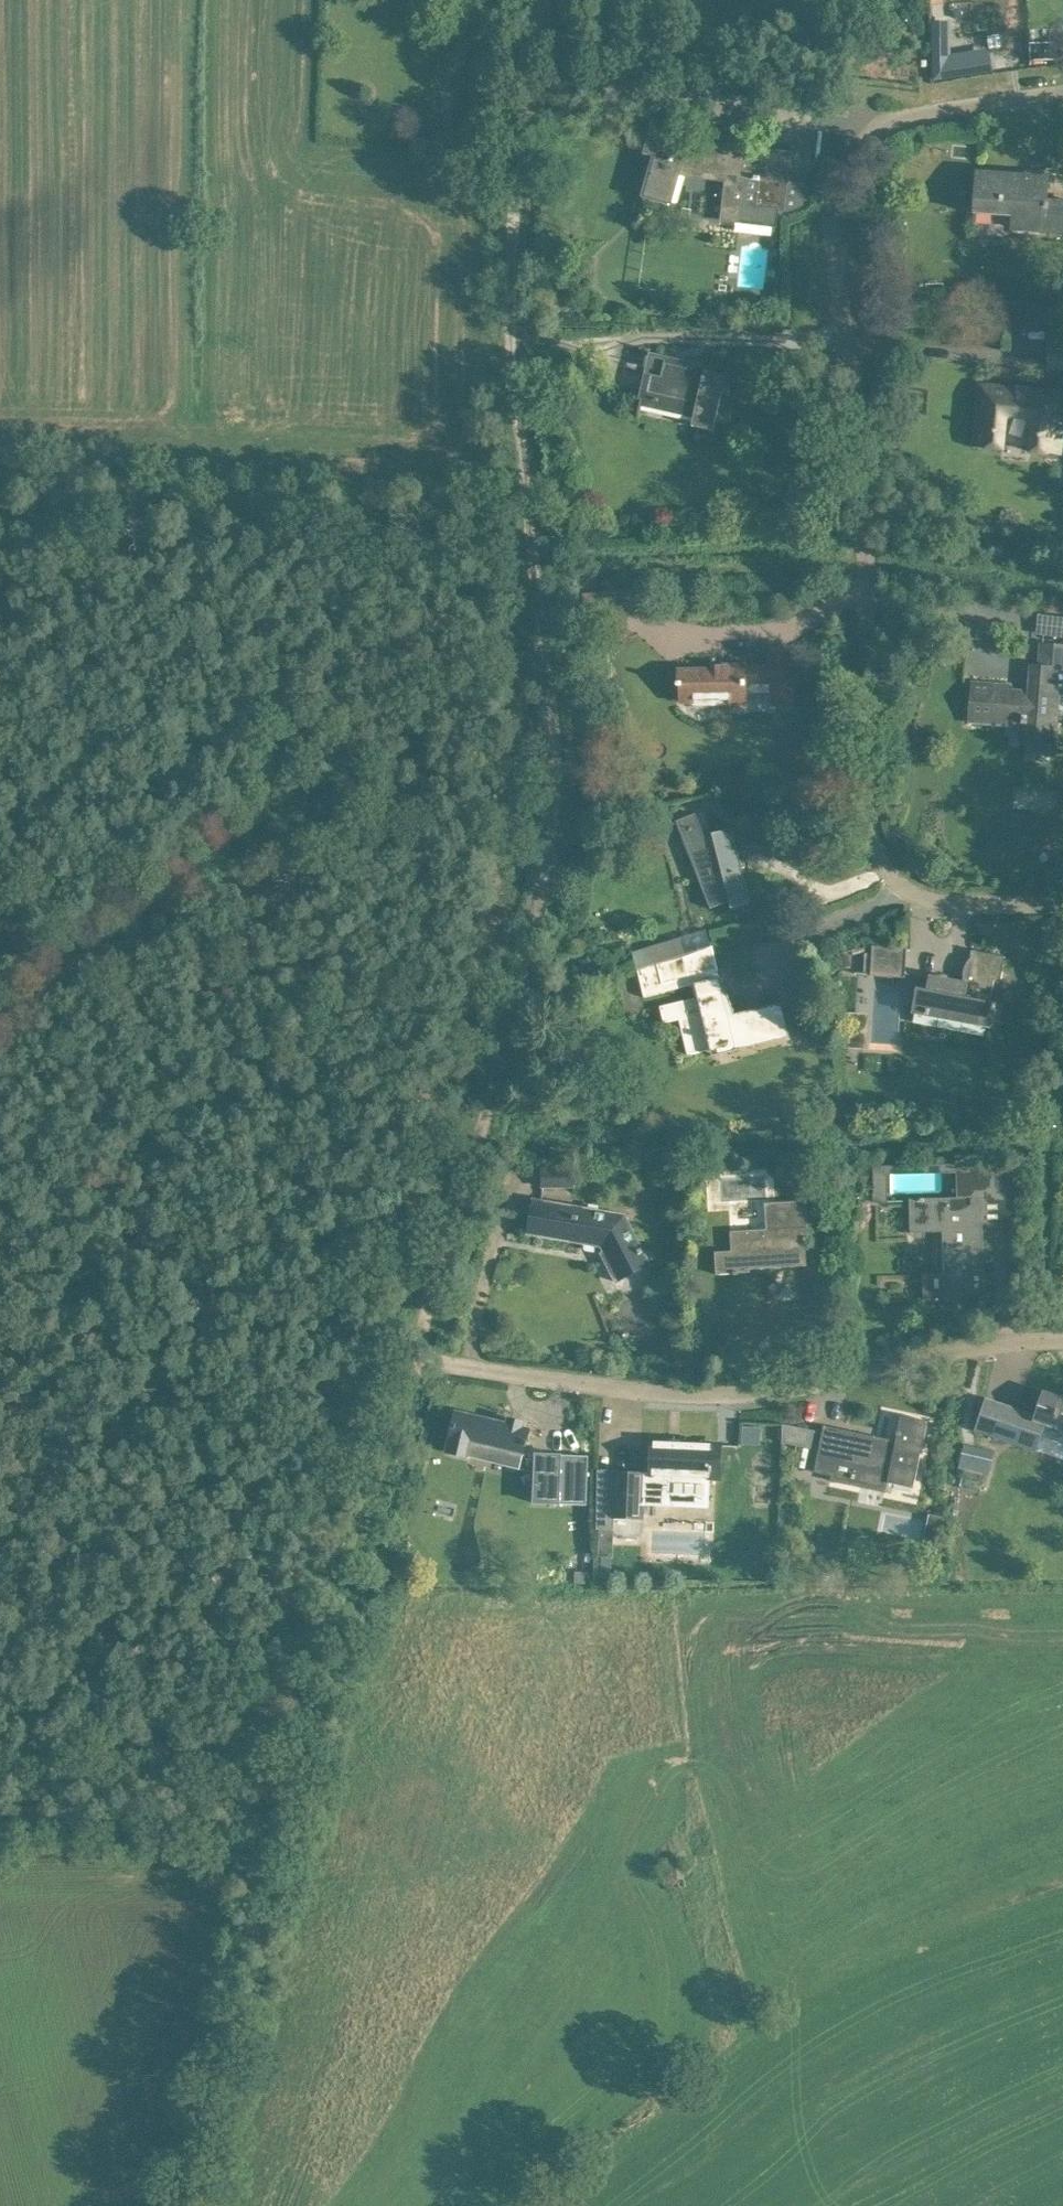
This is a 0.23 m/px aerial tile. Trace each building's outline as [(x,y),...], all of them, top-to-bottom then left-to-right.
[(950,22),(932,22),(933,81),(985,74),(991,73),(987,50),(950,56),(950,22)] [(1060,44),(1029,44),(1029,62),(1060,62),(1060,44)] [(643,198),(672,206),(682,171),(724,182),(720,220),(777,228),(777,220),(813,208),(815,184),(789,181),(792,153),(728,145),(728,147),(702,144),(703,134),(653,120),(643,154),(655,157),(643,198)] [(447,142),(447,155),(462,155),(463,143),(447,142)] [(977,196),(976,213),(977,213),(978,211),(1014,214),(1013,227),(1062,232),(1062,202),(1046,201),(1048,179),(979,174),(977,196)] [(1001,328),(981,327),(979,340),(999,342),(1001,328)] [(1050,334),(1046,371),(1054,372),(1054,371),(1062,372),(1062,336),(1057,336),(1058,334),(1050,334)] [(648,374),(639,413),(714,431),(722,394),(724,394),(725,394),(726,394),(727,394),(728,393),(729,393),(730,392),(730,391),(730,390),(730,389),(730,388),(730,386),(729,386),(729,385),(728,384),(727,384),(726,383),(724,383),(726,375),(705,371),(707,365),(691,361),(690,365),(666,359),(662,377),(648,374)] [(995,448),(1005,449),(1008,420),(1030,422),(1027,453),(1050,456),(1050,454),(1059,455),(1062,411),(1062,392),(979,384),(973,446),(995,448)] [(1039,667),(1033,667),(1031,692),(1005,690),(1006,685),(973,683),(971,712),(1023,715),(1021,739),(1054,742),(1058,694),(1062,694),(1062,644),(1041,643),(1039,667)] [(712,670),(691,670),(679,671),(681,700),(729,700),(729,706),(745,705),(744,693),(771,693),(771,705),(795,704),(795,647),(769,647),(769,665),(712,666),(712,670)] [(706,841),(695,813),(676,821),(710,908),(729,901),(731,909),(751,903),(739,860),(735,861),(732,850),(737,849),(731,828),(711,833),(713,839),(706,841)] [(632,952),(637,968),(711,946),(705,929),(632,952)] [(907,947),(872,945),(871,975),(905,977),(907,947)] [(681,1022),(688,1054),(711,1048),(714,1059),(790,1041),(782,1008),(808,1001),(803,981),(776,988),(781,1003),(735,1014),(727,993),(723,993),(711,946),(638,969),(644,997),(690,985),(690,986),(694,985),(697,997),(661,1006),(665,1026),(681,1022)] [(965,983),(929,976),(926,989),(916,987),(912,1011),(992,1026),(1005,956),(971,950),(971,951),(973,952),(972,959),(970,958),(968,960),(967,962),(966,965),(965,967),(964,969),(964,972),(963,974),(963,977),(963,979),(965,980),(965,983)] [(981,1198),(1015,1196),(1015,1201),(1016,1201),(1015,1168),(961,1170),(961,1163),(873,1166),(874,1203),(887,1203),(886,1174),(958,1172),(959,1197),(908,1199),(909,1233),(943,1231),(944,1276),(923,1277),(924,1301),(951,1301),(950,1293),(984,1292),(981,1198)] [(573,1168),(564,1168),(542,1169),(543,1187),(574,1186),(573,1168)] [(851,1168),(851,1183),(869,1183),(868,1168),(851,1168)] [(625,1214),(563,1202),(541,1198),(538,1212),(532,1211),(528,1233),(602,1247),(604,1251),(602,1253),(616,1281),(638,1270),(635,1264),(648,1258),(638,1238),(625,1214)] [(732,1251),(715,1252),(716,1274),(750,1272),(750,1269),(807,1265),(805,1240),(809,1240),(809,1236),(808,1236),(808,1226),(806,1200),(765,1203),(766,1229),(730,1231),(732,1251)] [(994,1427),(992,1433),(1007,1438),(1008,1436),(1036,1445),(1044,1421),(1062,1428),(1062,1400),(1044,1394),(1036,1417),(1001,1406),(994,1427)] [(448,1452),(469,1457),(535,1473),(534,1503),(559,1504),(561,1455),(536,1454),(536,1456),(524,1453),(530,1430),(521,1428),(523,1421),(510,1418),(508,1425),(456,1412),(450,1436),(451,1437),(448,1452)] [(824,1425),(819,1447),(817,1459),(854,1466),(850,1485),(886,1492),(888,1482),(913,1488),(927,1420),(902,1415),(896,1440),(824,1425)] [(783,1423),(782,1442),(793,1444),(797,1426),(783,1423)] [(745,1424),(745,1439),(782,1439),(782,1424),(745,1424)] [(672,1476),(710,1477),(712,1444),(652,1441),(650,1471),(644,1471),(642,1504),(671,1506),(672,1476)] [(561,1455),(559,1504),(586,1505),(588,1456),(561,1455)] [(640,1474),(615,1473),(614,1498),(598,1498),(596,1559),(613,1560),(614,1519),(638,1519),(640,1474)] [(574,1580),(574,1583),(588,1584),(588,1581),(588,1574),(575,1573),(574,1580)]
